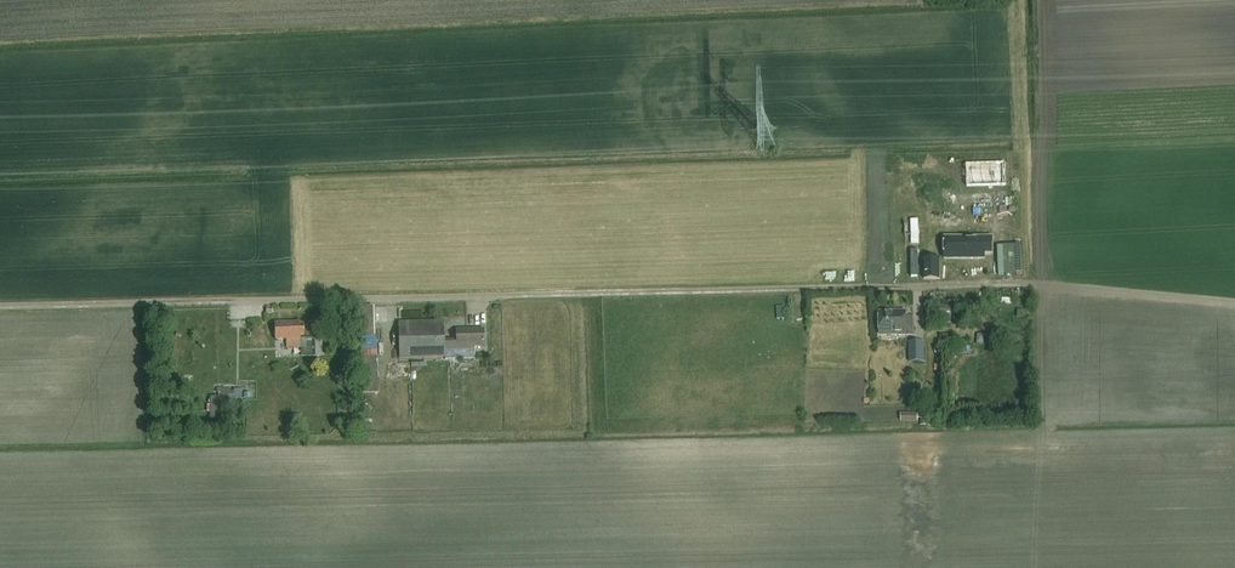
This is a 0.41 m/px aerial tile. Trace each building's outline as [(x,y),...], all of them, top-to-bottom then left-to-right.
[(944,240),(945,260),(976,259),(976,255),(984,255),(984,239),(944,240)] [(935,261),(921,261),(921,280),(935,279),(935,261)] [(373,307),(359,307),(361,395),(378,394),(376,340),(374,340),(373,307)] [(785,307),(777,307),(778,319),(785,319),(785,307)] [(951,310),(938,310),(938,324),(951,324),(951,310)] [(889,313),(880,313),(880,336),(914,335),(914,319),(906,319),(906,311),(889,311),(889,313)] [(474,350),(474,348),(482,347),(482,328),(454,329),(455,338),(444,338),(443,321),(398,322),(399,359),(444,358),(444,351),(474,350)] [(304,325),(300,325),(300,322),(275,323),(275,340),(301,339),(301,335),(304,335),(304,325)] [(985,335),(978,334),(977,343),(984,344),(985,335)] [(305,338),(306,347),(301,347),(302,357),(322,356),(321,338),(305,338)] [(916,343),(916,361),(924,361),(924,343),(916,343)] [(909,387),(904,393),(910,398),(915,392),(909,387)] [(228,392),(228,389),(218,388),(218,394),(220,394),(220,408),(227,408),(227,402),(233,402),(233,399),(234,392),(228,392)] [(901,413),(901,422),(918,422),(918,413),(901,413)]
